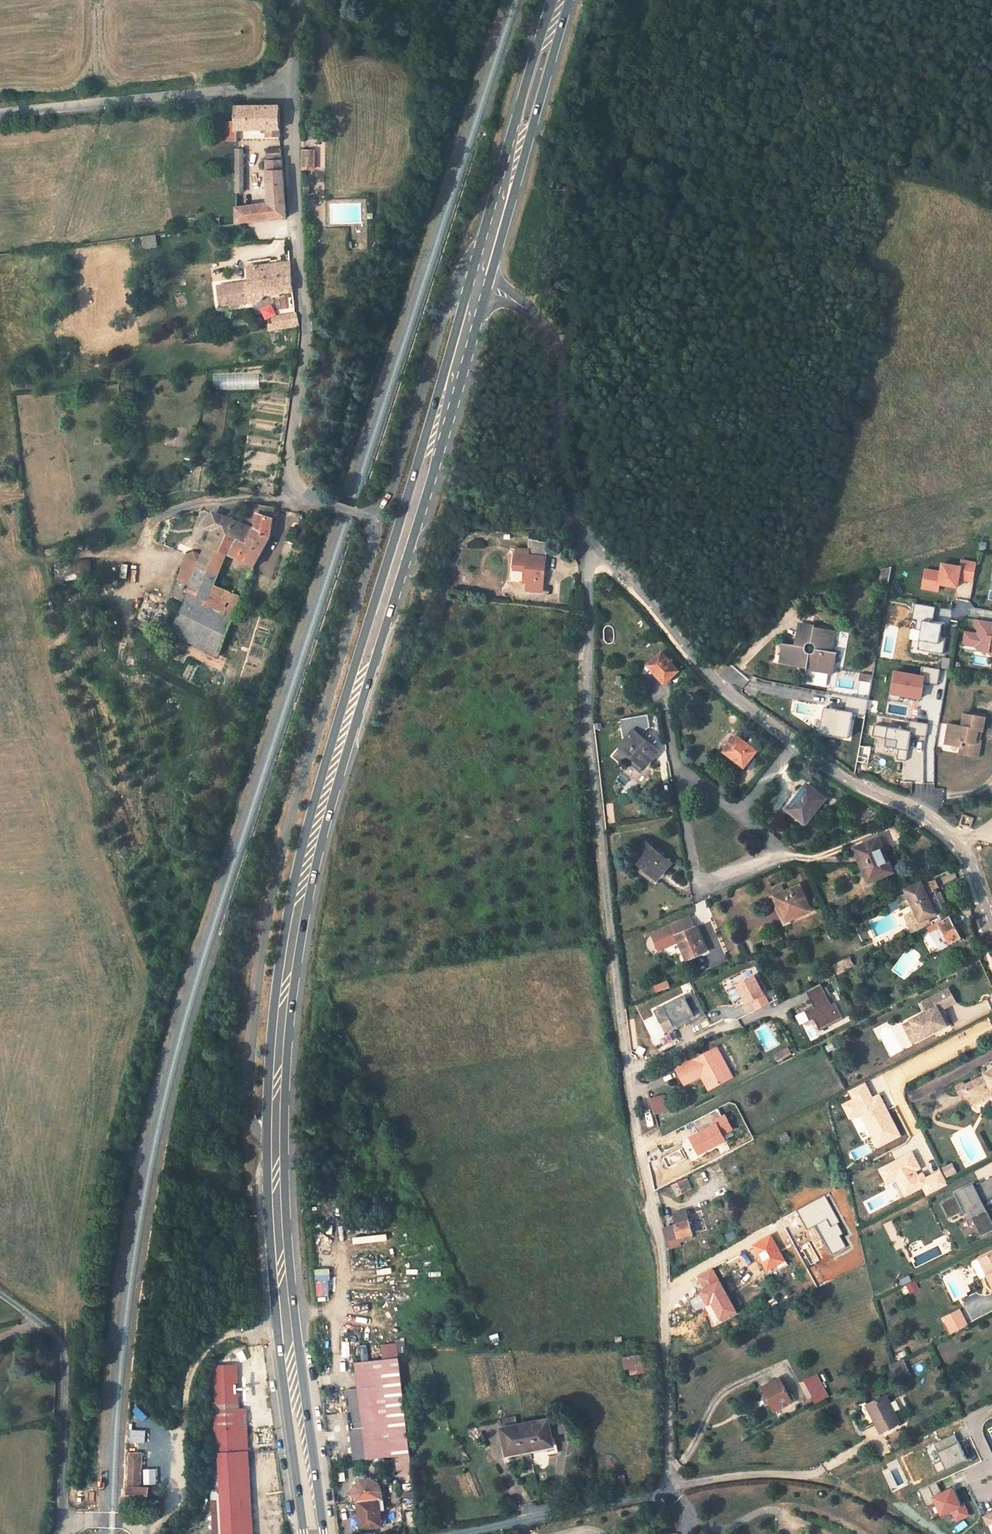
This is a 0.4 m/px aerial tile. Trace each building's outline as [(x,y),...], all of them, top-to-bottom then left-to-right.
[(278,126),(277,104),(233,106),(233,120),(222,121),(223,141),(234,140),(233,129),(266,127),(278,126)] [(278,137),(278,126),(266,127),(267,137),(278,137)] [(243,192),(242,147),(235,148),(235,162),(233,162),(233,171),(236,171),(236,192),(243,192)] [(281,164),(280,149),(267,150),(268,164),(281,164)] [(313,168),(313,152),(302,152),(302,168),(313,168)] [(283,218),(281,164),(268,164),(266,165),(269,204),(270,220),(283,218)] [(270,220),(269,204),(236,208),(237,224),(270,220)] [(155,234),(142,236),(143,248),(156,247),(155,234)] [(290,290),(288,273),(287,261),(285,261),(277,263),(245,267),(246,281),(245,281),(247,301),(256,300),(263,293),(290,290)] [(247,301),(245,281),(215,285),(218,305),(247,301)] [(270,304),(260,309),(265,320),(275,315),(270,304)] [(295,325),(293,314),(272,317),(274,329),(295,325)] [(258,374),(212,376),(213,389),(259,387),(258,374)] [(250,576),(253,569),(257,561),(258,557),(268,539),(272,518),(273,509),(256,505),(252,529),(230,520),(212,512),(204,528),(211,533),(204,549),(225,556),(240,563),(248,567),(245,574),(250,576)] [(528,583),(527,591),(543,592),(544,584),(548,542),(530,540),(529,550),(518,549),(516,569),(526,570),(524,583),(528,583)] [(189,584),(184,594),(188,596),(174,625),(221,648),(222,648),(245,589),(247,583),(242,581),(239,580),(238,585),(236,584),(235,585),(232,593),(214,584),(225,556),(204,549),(201,555),(189,584)] [(189,584),(201,555),(193,553),(187,556),(177,578),(189,584)] [(973,583),(976,561),(960,559),(960,565),(939,562),(938,570),(923,568),(920,589),(939,592),(939,586),(957,588),(958,581),(973,583)] [(90,579),(89,561),(52,563),(54,581),(90,579)] [(250,576),(245,574),(242,581),(247,583),(250,576)] [(913,637),(911,648),(941,653),(946,624),(932,622),(934,606),(914,603),(912,619),(915,619),(913,636),(913,637)] [(973,618),(970,630),(965,629),(960,648),(991,655),(991,622),(973,618)] [(818,627),(818,625),(803,623),(801,636),(804,637),(802,646),(789,644),(787,656),(789,657),(788,663),(833,670),(835,661),(838,661),(840,649),(834,648),(837,630),(818,627)] [(190,640),(206,649),(217,654),(221,648),(174,625),(171,631),(190,640)] [(658,650),(645,662),(662,680),(675,667),(658,650)] [(922,697),(922,672),(891,671),(890,696),(922,697)] [(864,711),(866,700),(847,697),(845,708),(864,711)] [(818,734),(848,737),(850,711),(820,708),(818,734)] [(946,738),(952,738),(951,745),(961,746),(961,750),(969,751),(968,756),(979,758),(982,742),(977,741),(979,732),(983,732),(987,716),(971,714),(971,717),(965,716),(963,728),(948,726),(946,738)] [(632,726),(619,741),(642,761),(655,747),(632,726)] [(733,732),(721,748),(742,764),(754,748),(733,732)] [(782,805),(804,823),(823,799),(802,782),(782,805)] [(970,820),(959,816),(956,824),(966,829),(970,820)] [(882,851),(870,825),(848,834),(862,868),(868,866),(872,876),(898,866),(889,847),(882,851)] [(643,838),(632,853),(656,872),(667,858),(643,838)] [(862,868),(866,879),(872,876),(868,866),(862,868)] [(912,907),(905,911),(910,923),(918,920),(921,926),(936,918),(923,888),(918,890),(915,883),(904,888),(912,907)] [(798,885),(771,896),(774,904),(777,903),(784,918),(808,908),(798,885)] [(907,925),(910,923),(905,911),(901,913),(907,925)] [(960,938),(949,916),(928,927),(938,949),(948,944),(960,938)] [(695,923),(675,931),(685,956),(705,948),(695,923)] [(766,947),(782,940),(779,933),(763,940),(766,947)] [(742,1004),(748,1002),(751,1011),(766,1005),(756,975),(734,982),(742,1004)] [(795,1015),(799,1025),(814,1018),(819,1028),(842,1018),(834,1001),(829,1003),(821,984),(806,991),(813,1006),(795,1015)] [(727,988),(732,997),(738,994),(733,985),(727,988)] [(919,1003),(923,1011),(909,1018),(919,1036),(950,1021),(945,1011),(942,1013),(939,1009),(955,1001),(948,988),(919,1003)] [(652,1009),(662,1032),(703,1014),(693,992),(652,1009)] [(911,1040),(919,1036),(909,1018),(902,1022),(911,1040)] [(701,1072),(705,1070),(713,1085),(733,1075),(717,1043),(677,1065),(685,1080),(701,1072)] [(701,1072),(709,1087),(713,1085),(705,1070),(701,1072)] [(961,1086),(955,1088),(959,1098),(963,1106),(969,1103),(991,1094),(991,1097),(991,1073),(983,1077),(984,1079),(963,1089),(961,1086)] [(900,1137),(880,1092),(872,1096),(866,1082),(847,1090),(851,1099),(841,1103),(849,1121),(860,1115),(875,1148),(900,1137)] [(663,1092),(651,1096),(655,1110),(667,1106),(663,1092)] [(720,1104),(715,1095),(702,1102),(706,1111),(720,1104)] [(895,1179),(903,1197),(922,1189),(925,1195),(948,1185),(941,1169),(924,1176),(913,1151),(877,1167),(885,1184),(895,1179)] [(946,1178),(957,1172),(952,1162),(941,1167),(946,1178)] [(979,1187),(977,1184),(960,1193),(961,1195),(946,1203),(954,1218),(969,1211),(970,1214),(973,1212),(979,1209),(982,1214),(975,1217),(985,1236),(991,1233),(991,1214),(990,1211),(987,1212),(983,1204),(991,1200),(991,1180),(979,1187)] [(686,1181),(674,1183),(676,1193),(688,1191),(686,1181)] [(982,1214),(979,1209),(973,1212),(975,1217),(982,1214)] [(667,1215),(670,1224),(689,1219),(687,1210),(667,1215)] [(694,1232),(690,1219),(689,1219),(670,1224),(673,1237),(687,1233),(694,1232)] [(687,1233),(673,1237),(675,1245),(689,1242),(687,1233)] [(773,1234),(756,1242),(769,1268),(786,1259),(773,1234)] [(987,1275),(991,1284),(991,1254),(984,1259),(991,1273),(987,1275)] [(991,1273),(984,1259),(980,1260),(987,1275),(991,1273)] [(315,1295),(329,1295),(329,1269),(315,1269),(315,1295)] [(948,1316),(956,1333),(971,1326),(963,1309),(948,1316)] [(384,1360),(399,1358),(398,1344),(382,1345),(384,1360)] [(375,1345),(368,1346),(361,1347),(363,1362),(369,1361),(376,1361),(375,1345)] [(647,1353),(623,1357),(624,1363),(630,1362),(630,1367),(632,1374),(649,1372),(647,1353)] [(347,1390),(354,1459),(366,1458),(367,1458),(409,1454),(399,1358),(384,1360),(383,1360),(376,1361),(369,1361),(363,1362),(355,1363),(358,1389),(347,1390)] [(237,1403),(235,1367),(215,1368),(216,1392),(216,1404),(237,1403)] [(893,1367),(883,1372),(886,1379),(896,1374),(893,1367)] [(797,1383),(810,1406),(822,1400),(810,1378),(797,1383)] [(777,1411),(793,1403),(781,1379),(765,1388),(777,1411)] [(216,1404),(216,1392),(208,1393),(208,1404),(216,1404)] [(896,1427),(881,1400),(863,1411),(878,1437),(896,1427)] [(412,1401),(413,1414),(420,1413),(418,1401),(412,1401)] [(246,1427),(245,1409),(237,1410),(238,1427),(246,1427)] [(237,1410),(216,1411),(217,1428),(238,1427),(237,1410)] [(409,1421),(421,1420),(421,1413),(420,1413),(413,1414),(408,1415),(409,1421)] [(564,1416),(518,1424),(516,1416),(501,1419),(507,1454),(508,1454),(554,1445),(552,1434),(567,1431),(564,1416)] [(469,1430),(473,1437),(481,1432),(477,1426),(469,1430)] [(247,1452),(240,1452),(238,1427),(217,1428),(218,1453),(220,1488),(220,1489),(221,1507),(223,1533),(244,1533),(241,1465),(248,1464),(247,1452)] [(247,1452),(246,1427),(238,1427),(240,1452),(247,1452)] [(481,1432),(473,1437),(476,1442),(484,1437),(481,1432)] [(937,1472),(966,1460),(955,1434),(926,1446),(937,1472)] [(509,1457),(531,1453),(554,1448),(554,1445),(508,1454),(509,1457)] [(141,1488),(142,1453),(138,1453),(130,1453),(130,1454),(128,1454),(127,1462),(130,1462),(128,1500),(148,1500),(149,1489),(149,1488),(141,1488)] [(212,1454),(214,1488),(220,1488),(218,1453),(212,1454)] [(248,1464),(241,1465),(244,1533),(253,1533),(248,1464)] [(379,1498),(382,1498),(381,1486),(379,1483),(376,1480),(371,1478),(367,1478),(363,1479),(359,1480),(357,1483),(355,1487),(354,1490),(354,1493),(355,1496),(357,1500),(358,1501),(361,1528),(383,1525),(380,1508),(379,1499),(379,1498)] [(939,1516),(949,1511),(955,1522),(970,1515),(965,1505),(962,1507),(951,1486),(929,1497),(939,1516)] [(221,1507),(220,1489),(211,1490),(212,1508),(221,1507)] [(221,1507),(212,1508),(213,1533),(223,1533),(221,1507)]
